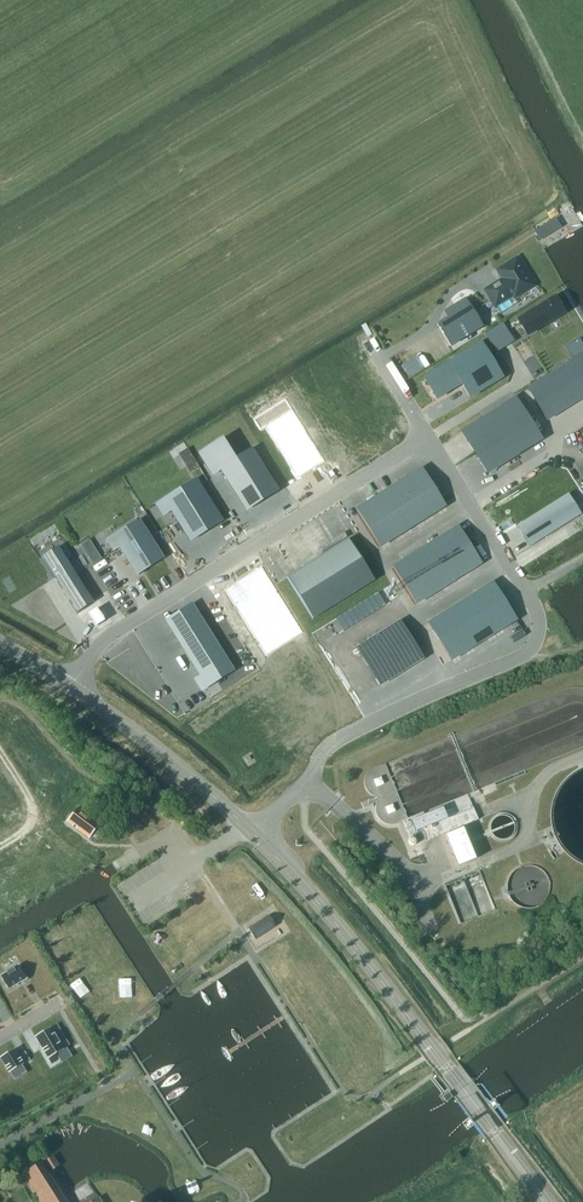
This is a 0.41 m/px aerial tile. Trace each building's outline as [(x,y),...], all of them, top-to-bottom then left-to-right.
[(539,240),(559,228),(554,220),(534,232),(539,240)] [(515,260),(498,271),(503,279),(485,290),(491,300),(494,305),(495,305),(512,294),(514,297),(531,286),(515,260)] [(557,297),(518,320),(521,325),(524,330),(525,333),(527,335),(546,325),(554,320),(559,317),(566,313),(564,313),(556,299),(557,298),(557,297)] [(488,309),(494,305),(491,300),(485,304),(488,309)] [(469,305),(438,325),(451,346),(483,326),(469,305)] [(481,343),(427,376),(440,397),(461,384),(463,387),(464,386),(469,396),(470,397),(502,378),(481,343)] [(527,389),(546,420),(582,397),(582,354),(527,389)] [(515,398),(461,432),(487,474),(541,439),(515,398)] [(288,402),(256,422),(263,433),(268,429),(300,481),(327,464),(288,402)] [(221,439),(199,453),(212,475),(220,470),(246,510),(277,491),(251,450),(234,460),(221,439)] [(188,449),(179,455),(191,473),(199,468),(188,449)] [(422,494),(433,487),(421,469),(400,482),(412,501),(422,494)] [(554,472),(503,505),(516,526),(529,547),(581,515),(568,494),(554,472)] [(171,510),(190,541),(221,521),(195,479),(156,504),(163,515),(171,510)] [(423,519),(412,501),(400,482),(389,489),(412,526),(423,519)] [(422,494),(434,513),(445,506),(433,487),(422,494)] [(389,489),(378,496),(390,514),(401,533),(412,526),(389,489)] [(434,513),(422,494),(412,501),(423,519),(434,513)] [(368,528),(390,514),(378,496),(356,509),(368,528)] [(368,528),(380,547),(401,533),(390,514),(368,528)] [(113,536),(107,540),(113,551),(119,547),(137,575),(144,586),(170,570),(163,558),(138,520),(125,528),(119,518),(107,525),(113,536)] [(416,604),(481,563),(458,526),(393,567),(416,604)] [(348,539),(287,577),(313,619),(374,581),(348,539)] [(58,546),(57,547),(59,549),(44,558),(43,556),(42,556),(77,612),(78,612),(76,610),(91,601),(92,603),(93,602),(58,546)] [(97,554),(89,559),(92,565),(101,560),(97,554)] [(261,567),(224,590),(266,655),(302,632),(261,567)] [(492,582),(427,623),(451,660),(516,620),(492,582)] [(92,612),(87,615),(92,622),(96,628),(104,622),(100,617),(96,609),(92,612)] [(197,614),(171,630),(200,676),(197,678),(203,688),(232,670),(197,614)] [(379,686),(423,658),(399,621),(356,648),(379,686)] [(429,840),(477,820),(467,795),(402,820),(408,835),(424,828),(429,840)] [(129,817),(122,807),(113,813),(120,823),(129,817)] [(78,808),(67,822),(88,838),(99,823),(78,808)] [(456,867),(475,859),(463,828),(444,835),(456,867)] [(483,873),(448,884),(460,921),(495,910),(483,873)] [(276,926),(268,915),(247,929),(255,940),(276,926)] [(8,989),(21,982),(21,983),(27,979),(19,965),(0,976),(8,989)] [(56,1025),(35,1037),(51,1065),(59,1060),(55,1054),(69,1046),(56,1025)] [(0,1058),(9,1072),(29,1059),(24,1052),(18,1056),(14,1049),(0,1058)] [(445,1102),(451,1098),(449,1095),(448,1094),(445,1096),(442,1098),(444,1100),(445,1102)] [(50,1172),(60,1166),(53,1155),(43,1162),(50,1172)] [(40,1162),(28,1171),(21,1175),(37,1199),(33,1201),(66,1201),(40,1162)]
